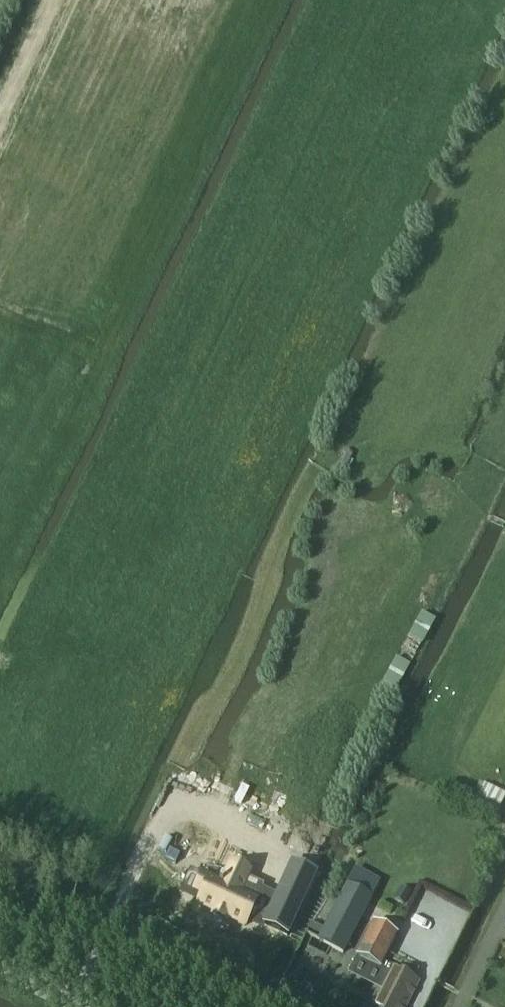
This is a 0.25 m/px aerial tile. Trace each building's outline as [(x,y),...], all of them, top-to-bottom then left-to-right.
[(421,611),(408,636),(421,643),(435,619),(421,611)] [(396,656),(382,682),(396,689),(410,664),(396,656)] [(502,807),(480,796),(474,808),(496,819),(502,807)] [(199,876),(193,889),(201,893),(196,903),(213,911),(212,915),(224,921),(226,917),(243,925),(261,886),(244,878),(247,873),(229,865),(220,883),(218,882),(217,885),(199,876)] [(346,884),(318,939),(343,952),(371,897),(346,884)] [(395,898),(405,903),(411,891),(401,886),(395,898)] [(380,967),(397,933),(374,921),(356,956),(380,967)] [(312,922),(309,929),(319,934),(322,927),(312,922)] [(418,981),(390,966),(369,1006),(405,1006),(418,981)]
